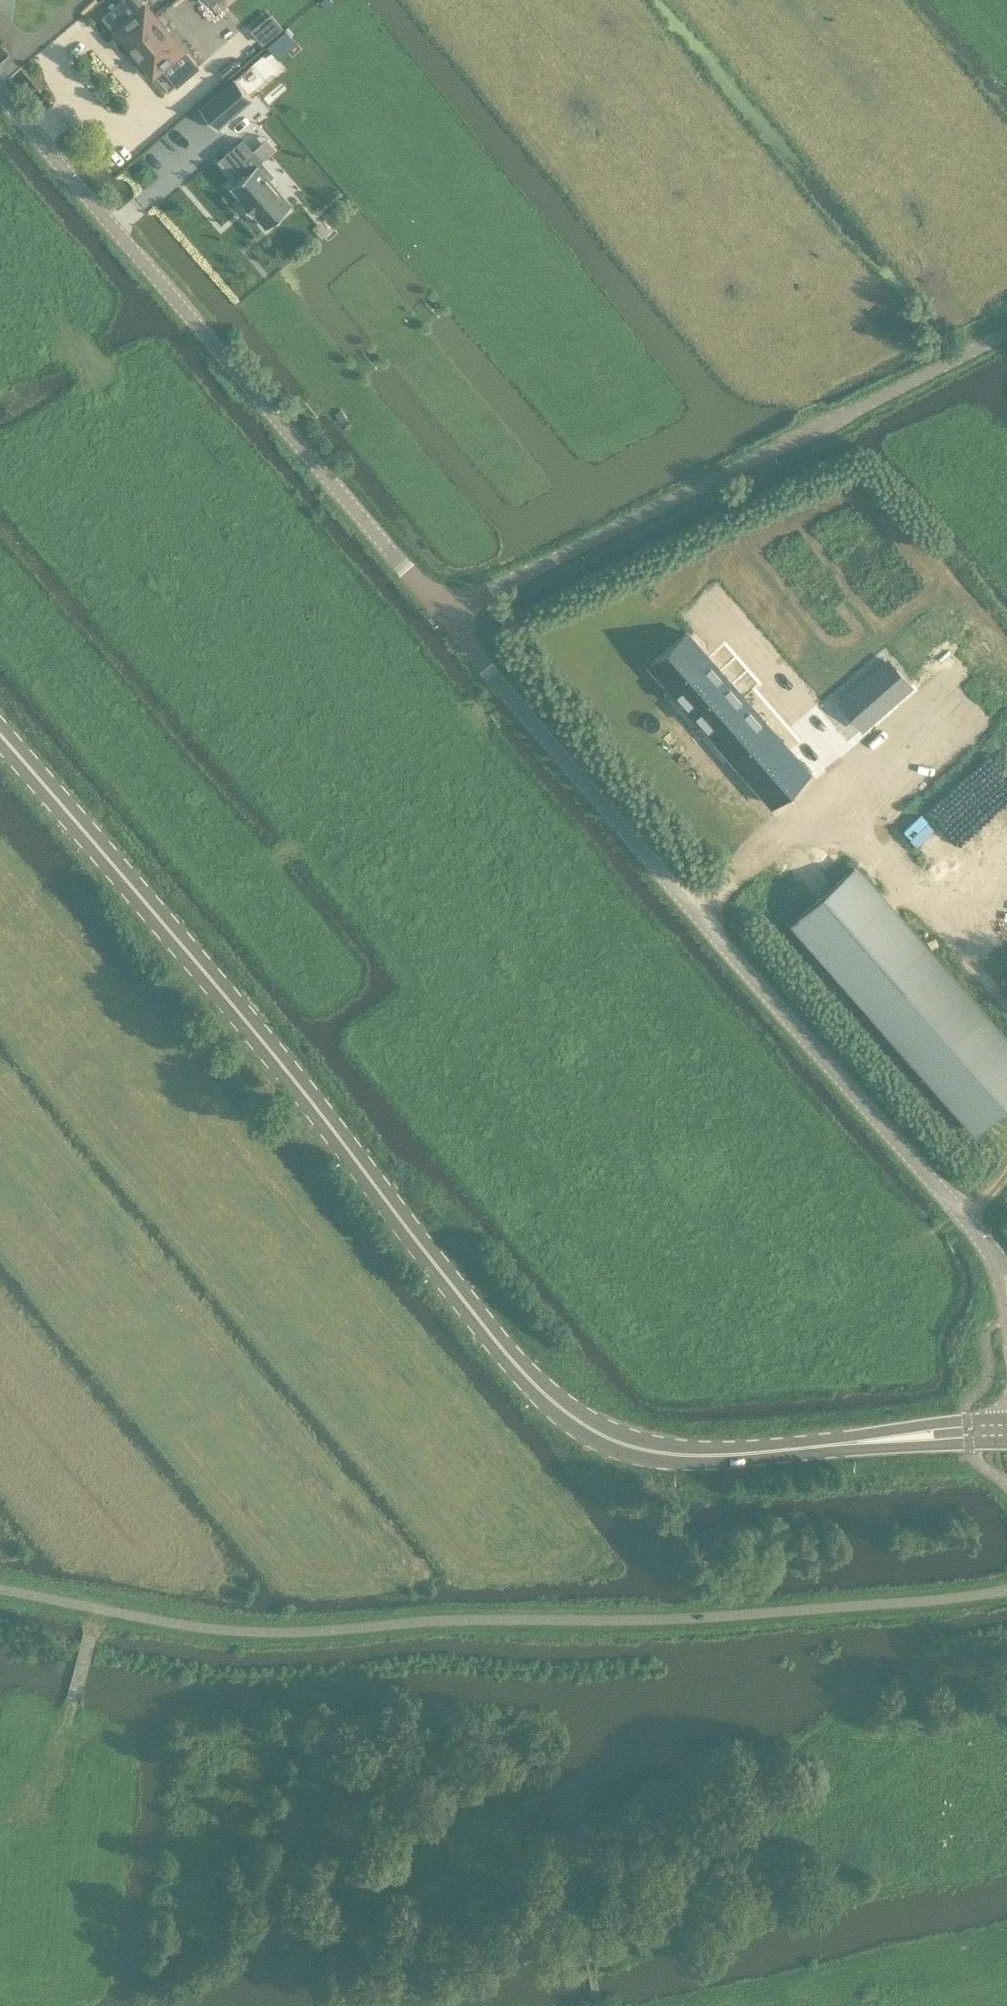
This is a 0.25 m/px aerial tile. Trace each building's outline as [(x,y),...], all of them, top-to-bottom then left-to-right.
[(169,92),(199,66),(142,0),(124,0),(104,17),(169,92)] [(199,107),(211,121),(218,129),(252,99),(238,82),(234,77),(199,107)] [(266,225),(291,203),(270,179),(274,175),(262,161),(252,170),(242,159),(253,150),(243,139),(218,160),(229,172),(231,170),(240,180),(233,186),(244,200),(242,201),(253,213),(254,212),(266,225)] [(686,631),(650,663),(773,804),(809,772),(686,631)] [(794,919),(978,1130),(1006,1105),(1006,1041),(854,866),(794,919)]
